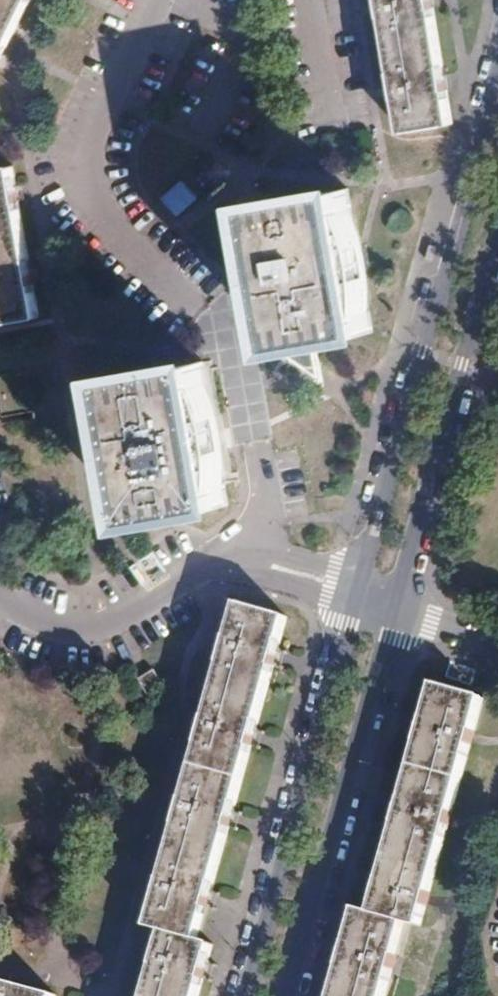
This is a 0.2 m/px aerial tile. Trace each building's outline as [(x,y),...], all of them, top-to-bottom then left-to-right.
[(0,62),(31,0),(0,0),(0,62)] [(403,132),(454,124),(446,78),(434,7),(433,0),(382,0),(403,132)] [(39,317),(31,270),(19,199),(13,166),(0,168),(0,324),(39,317)] [(346,190),(257,206),(272,288),(282,348),(317,342),(372,332),(357,251),(346,190)] [(112,378),(138,522),(228,505),(215,434),(203,363),(112,378)] [(205,972),(213,944),(198,939),(208,902),(231,821),(254,735),(276,656),(287,617),(240,604),(151,926),(164,930),(146,995),(198,995),(205,972)] [(405,923),(420,927),(482,698),(436,685),(425,724),(406,792),(385,868),(372,914),(358,910),(347,952),(335,995),(385,995),(405,923)] [(0,982),(0,995),(52,995),(0,982)]
